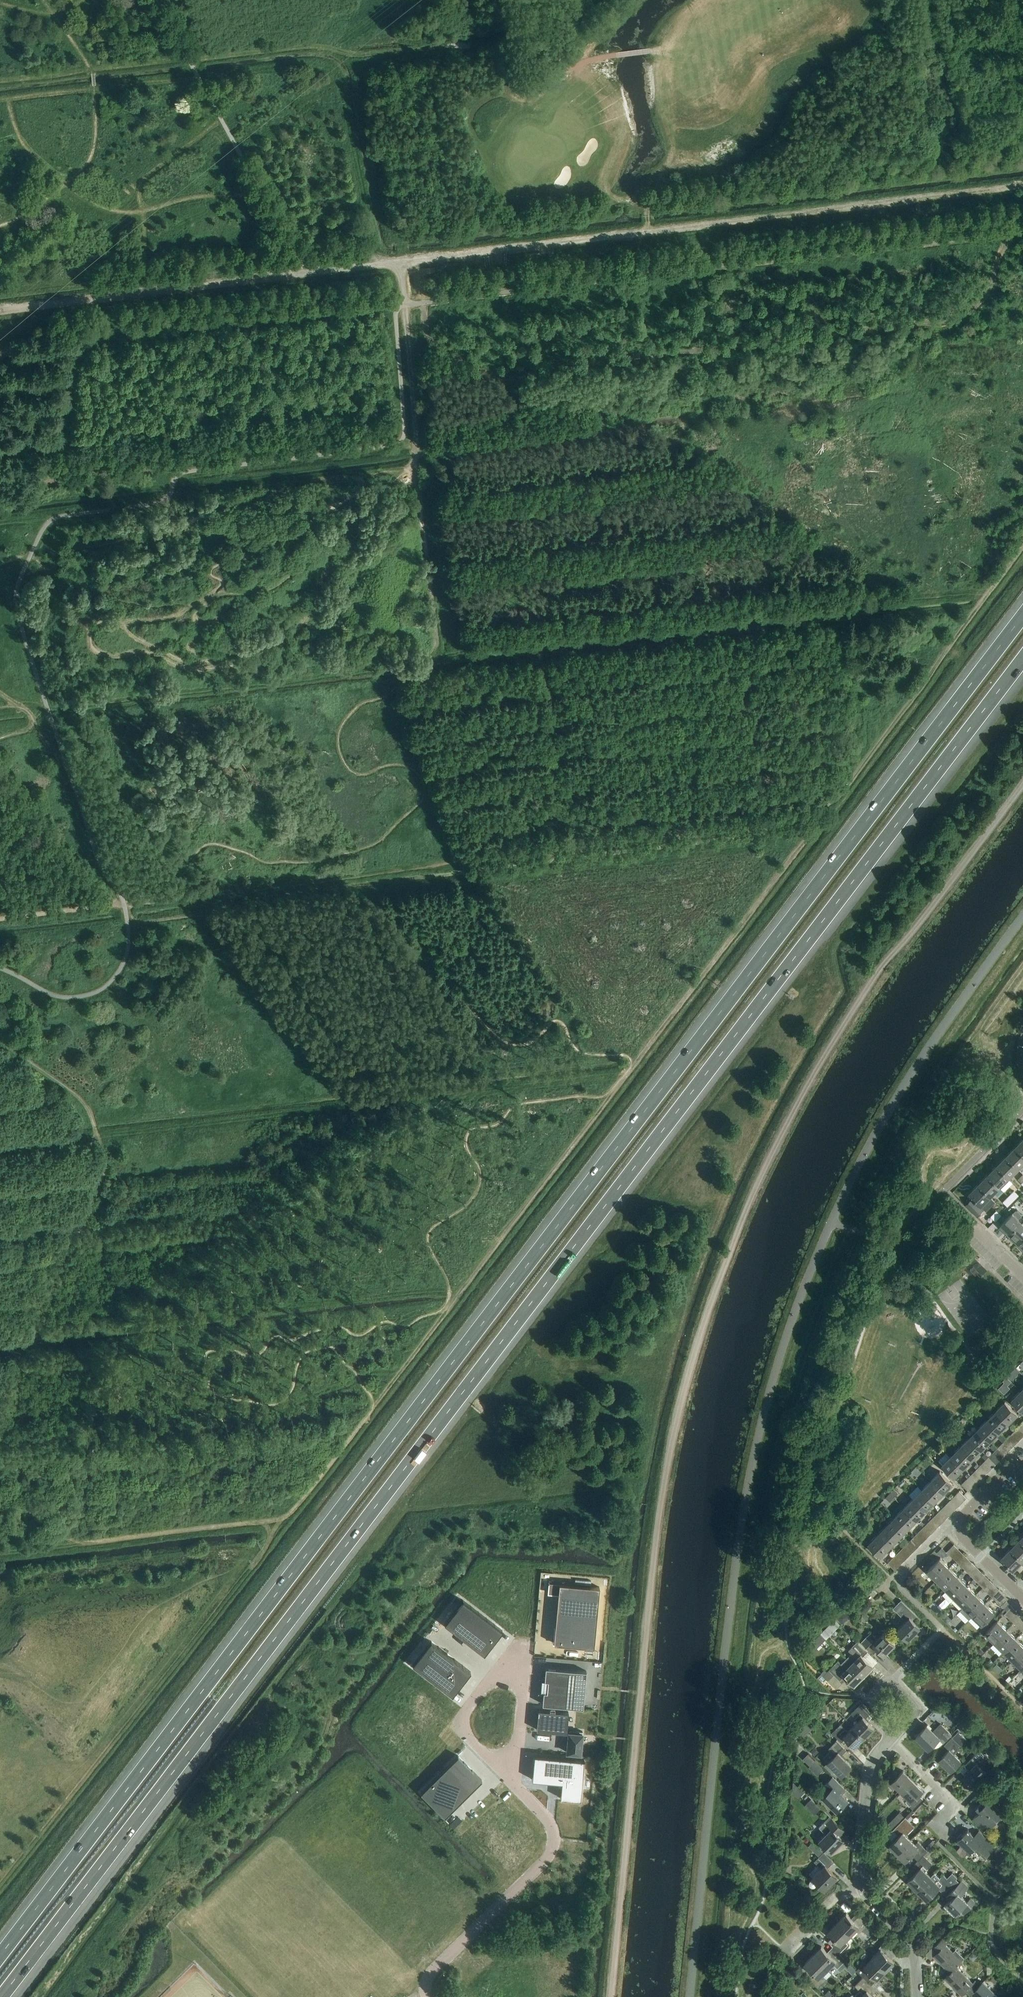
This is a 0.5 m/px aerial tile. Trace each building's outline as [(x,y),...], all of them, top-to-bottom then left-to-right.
[(687,369),(686,363),(670,365),(671,371),(687,369)] [(883,846),(874,860),(879,863),(888,849),(883,846)] [(1015,1147),(1022,1155),(1022,1139),(1015,1147)] [(1006,1156),(1019,1169),(1022,1165),(1022,1155),(1015,1147),(1006,1156)] [(1006,1156),(996,1165),(1009,1178),(1019,1169),(1006,1156)] [(996,1165),(987,1175),(1000,1188),(1009,1178),(996,1165)] [(987,1175),(978,1184),(991,1197),(1000,1188),(987,1175)] [(991,1197),(978,1184),(969,1194),(982,1206),(991,1197)] [(1014,1191),(1009,1196),(1013,1200),(1018,1195),(1014,1191)] [(1013,1200),(1009,1196),(1004,1202),(1008,1206),(1013,1200)] [(965,1205),(977,1217),(983,1211),(972,1199),(965,1205)] [(1000,1226),(1010,1235),(1022,1222),(1019,1219),(1022,1216),(1021,1214),(1018,1210),(1016,1210),(1013,1213),(1000,1226)] [(991,1216),(996,1220),(1001,1215),(997,1211),(991,1216)] [(1019,1244),(1022,1240),(1022,1222),(1010,1235),(1019,1244)] [(973,1267),(973,1278),(982,1278),(982,1267),(973,1267)] [(1003,1381),(1005,1382),(1008,1385),(1012,1381),(1007,1377),(1003,1381)] [(1021,1390),(1012,1399),(1022,1411),(1022,1393),(1021,1390)] [(1005,1401),(996,1411),(1009,1423),(1018,1414),(1005,1401)] [(996,1411),(987,1420),(1000,1432),(1009,1423),(996,1411)] [(987,1420),(978,1428),(991,1441),(1000,1432),(987,1420)] [(978,1428),(969,1437),(982,1450),(991,1441),(978,1428)] [(1019,1440),(1020,1440),(1022,1437),(1016,1430),(1012,1433),(1019,1440)] [(969,1437),(960,1446),(973,1459),(982,1450),(969,1437)] [(1003,1442),(1011,1449),(1014,1446),(1006,1439),(1003,1442)] [(960,1446),(951,1455),(964,1468),(973,1459),(960,1446)] [(994,1451),(1002,1458),(1005,1455),(998,1448),(997,1448),(994,1451)] [(964,1468),(951,1455),(942,1465),(955,1477),(964,1468)] [(986,1460),(993,1467),(996,1464),(989,1457),(986,1460)] [(977,1469),(984,1476),(987,1473),(980,1466),(979,1466),(977,1469)] [(940,1471),(931,1480),(944,1493),(953,1484),(940,1471)] [(968,1478),(975,1485),(978,1482),(971,1475),(968,1478)] [(931,1480),(922,1489),(935,1502),(944,1493),(931,1480)] [(922,1489),(913,1498),(926,1511),(935,1502),(922,1489)] [(957,1494),(964,1501),(967,1498),(960,1491),(957,1494)] [(913,1498),(904,1507),(917,1520),(926,1511),(913,1498)] [(947,1503),(955,1510),(958,1507),(951,1500),(947,1503)] [(904,1507),(895,1516),(908,1529),(917,1520),(904,1507)] [(938,1512),(946,1519),(949,1516),(942,1509),(938,1512)] [(895,1516),(886,1525),(899,1538),(908,1529),(895,1516)] [(930,1521),(937,1528),(940,1525),(933,1518),(930,1521)] [(886,1525),(877,1534),(890,1547),(899,1538),(886,1525)] [(921,1530),(928,1537),(931,1534),(924,1527),(921,1530)] [(890,1547),(877,1534),(868,1544),(881,1556),(890,1547)] [(912,1539),(919,1546),(922,1543),(915,1536),(912,1539)] [(1010,1549),(1022,1561),(1022,1543),(1019,1539),(1010,1549)] [(947,1552),(950,1555),(957,1547),(954,1544),(947,1552)] [(903,1548),(910,1555),(913,1552),(906,1545),(903,1548)] [(937,1552),(940,1556),(945,1551),(942,1547),(937,1552)] [(1010,1549),(1001,1558),(1014,1571),(1022,1561),(1010,1549)] [(894,1557),(901,1564),(905,1561),(897,1553),(894,1557)] [(956,1561),(959,1564),(967,1557),(963,1553),(956,1561)] [(927,1571),(937,1580),(949,1567),(940,1558),(927,1571)] [(965,1570),(968,1573),(975,1565),(972,1562),(965,1570)] [(937,1580),(946,1589),(958,1576),(949,1567),(937,1580)] [(974,1579),(977,1582),(984,1574),(981,1571),(974,1579)] [(946,1589),(955,1598),(967,1585),(958,1576),(946,1589)] [(983,1587),(986,1591),(993,1583),(990,1580),(983,1587)] [(594,1647),(599,1587),(559,1583),(553,1644),(594,1647)] [(955,1598),(964,1607),(976,1594),(967,1585),(955,1598)] [(992,1596),(995,1599),(1002,1592),(999,1589),(992,1596)] [(969,1620),(973,1616),(985,1603),(976,1594),(964,1607),(960,1611),(969,1620)] [(484,1654),(502,1631),(463,1600),(444,1624),(484,1654)] [(906,1621),(897,1630),(908,1640),(920,1627),(913,1620),(917,1616),(901,1600),(893,1608),(906,1621)] [(854,1601),(848,1607),(851,1611),(856,1611),(859,1607),(854,1601)] [(985,1603),(973,1616),(982,1625),(995,1612),(985,1603)] [(1005,1614),(1008,1617),(1015,1609),(1012,1606),(1005,1614)] [(843,1612),(837,1618),(843,1623),(847,1620),(847,1615),(843,1612)] [(1017,1626),(1022,1620),(1022,1617),(1021,1615),(1014,1623),(1017,1626)] [(835,1620),(829,1626),(834,1631),(840,1624),(835,1620)] [(985,1633),(994,1642),(1007,1629),(998,1620),(985,1633)] [(994,1642),(1003,1651),(1016,1638),(1007,1629),(994,1642)] [(862,1642),(874,1654),(878,1649),(884,1655),(896,1644),(884,1633),(878,1639),(871,1632),(862,1642)] [(825,1637),(821,1634),(810,1646),(813,1649),(825,1637)] [(1012,1660),(1022,1649),(1022,1645),(1016,1638),(1003,1651),(1012,1660)] [(471,1672),(431,1641),(413,1665),(452,1696),(471,1672)] [(852,1653),(847,1659),(864,1676),(873,1666),(864,1657),(868,1652),(858,1641),(849,1650),(852,1653)] [(1021,1669),(1022,1667),(1022,1649),(1012,1660),(1021,1669)] [(864,1676),(847,1659),(841,1664),(838,1661),(829,1670),(840,1680),(845,1675),(855,1685),(864,1676)] [(583,1708),(586,1671),(545,1668),(544,1680),(541,1679),(540,1692),(543,1693),(542,1704),(583,1708)] [(828,1671),(824,1675),(828,1680),(832,1676),(828,1671)] [(859,1721),(853,1726),(865,1737),(875,1727),(865,1718),(870,1714),(860,1705),(851,1713),(859,1721)] [(568,1712),(538,1710),(536,1730),(567,1733),(568,1712)] [(865,1737),(853,1726),(848,1731),(841,1724),(832,1733),(842,1742),(846,1738),(855,1747),(865,1737)] [(915,1736),(919,1740),(920,1739),(929,1749),(939,1739),(944,1743),(952,1735),(942,1725),(934,1733),(927,1726),(919,1734),(918,1734),(915,1736)] [(582,1732),(569,1730),(567,1752),(580,1754),(582,1732)] [(945,1745),(949,1750),(940,1759),(951,1771),(961,1761),(954,1754),(962,1746),(962,1747),(968,1740),(958,1731),(952,1737),(945,1745)] [(824,1758),(828,1762),(825,1765),(837,1777),(840,1774),(841,1776),(852,1765),(842,1755),(846,1750),(837,1740),(829,1748),(832,1750),(824,1758)] [(811,1752),(815,1756),(819,1752),(815,1748),(811,1752)] [(964,1775),(974,1785),(986,1772),(982,1767),(990,1759),(980,1749),(965,1765),(970,1770),(964,1775)] [(815,1761),(808,1754),(803,1759),(810,1766),(815,1761)] [(444,1817),(482,1780),(458,1755),(420,1792),(444,1817)] [(534,1755),(532,1779),(552,1781),(554,1757),(534,1755)] [(554,1757),(552,1781),(561,1782),(560,1798),(580,1800),(584,1760),(554,1757)] [(818,1759),(812,1765),(820,1774),(827,1768),(818,1759)] [(989,1771),(996,1777),(1002,1771),(996,1764),(989,1771)] [(896,1786),(902,1792),(914,1781),(903,1771),(899,1775),(895,1771),(885,1781),(893,1789),(896,1786)] [(840,1792),(844,1787),(833,1776),(825,1784),(831,1790),(823,1797),(837,1811),(848,1800),(840,1792)] [(914,1781),(902,1792),(908,1798),(905,1801),(913,1809),(923,1799),(919,1795),(923,1790),(914,1781)] [(799,1798),(804,1793),(800,1788),(795,1794),(799,1798)] [(886,1790),(880,1796),(886,1801),(892,1795),(886,1790)] [(973,1819),(982,1828),(988,1822),(991,1825),(1004,1813),(991,1800),(994,1798),(990,1794),(976,1807),(980,1812),(973,1819)] [(814,1796),(808,1803),(818,1812),(824,1805),(814,1796)] [(890,1845),(898,1854),(911,1840),(906,1835),(915,1827),(910,1821),(913,1818),(911,1816),(915,1812),(914,1811),(912,1810),(897,1826),(893,1830),(899,1836),(890,1845)] [(832,1853),(844,1840),(838,1834),(843,1829),(830,1816),(819,1827),(826,1834),(820,1841),(832,1853)] [(893,1830),(897,1826),(892,1820),(887,1826),(892,1831),(893,1830)] [(981,1853),(981,1852),(986,1857),(995,1847),(979,1831),(974,1835),(968,1829),(957,1840),(970,1853),(975,1847),(981,1853)] [(912,1854),(918,1861),(924,1855),(928,1851),(918,1841),(915,1844),(911,1840),(898,1854),(905,1861),(912,1854)] [(815,1861),(822,1868),(813,1877),(814,1878),(810,1881),(810,1882),(809,1883),(809,1884),(810,1886),(810,1887),(812,1888),(813,1888),(815,1888),(816,1887),(819,1884),(825,1889),(838,1877),(828,1867),(834,1862),(824,1852),(815,1861)] [(908,1881),(918,1890),(931,1877),(925,1871),(933,1864),(924,1855),(918,1861),(915,1864),(919,1869),(908,1881)] [(931,1877),(918,1890),(927,1899),(938,1888),(943,1893),(957,1878),(952,1873),(947,1878),(944,1875),(936,1882),(931,1877)] [(993,1885),(999,1890),(1008,1882),(1002,1876),(993,1885)] [(950,1900),(944,1906),(954,1915),(960,1909),(966,1912),(976,1903),(971,1898),(967,1902),(961,1895),(969,1888),(962,1881),(947,1896),(950,1900)] [(847,1913),(838,1923),(850,1935),(856,1930),(859,1933),(863,1930),(869,1935),(874,1930),(857,1913),(852,1918),(847,1913)] [(833,1946),(840,1953),(849,1944),(845,1941),(850,1935),(838,1923),(829,1932),(834,1937),(829,1942),(833,1946)] [(934,1956),(951,1972),(956,1967),(957,1967),(965,1958),(956,1949),(953,1952),(945,1944),(948,1942),(943,1938),(934,1947),(938,1951),(934,1956)] [(881,1949),(872,1957),(886,1971),(895,1962),(891,1959),(897,1953),(885,1941),(879,1947),(881,1949)] [(822,1946),(813,1955),(827,1969),(833,1964),(838,1969),(847,1960),(840,1953),(833,1946),(827,1952),(822,1946)] [(827,1969),(813,1955),(805,1963),(811,1969),(805,1975),(818,1988),(827,1979),(823,1974),(827,1969)] [(857,1970),(864,1977),(869,1982),(874,1976),(878,1979),(879,1979),(881,1979),(886,1975),(886,1973),(885,1972),(886,1971),(872,1957),(864,1966),(863,1964),(857,1970)] [(971,1995),(972,1993),(980,1986),(980,1985),(975,1981),(973,1983),(957,1967),(956,1967),(951,1972),(945,1978),(962,1995),(966,1990),(971,1995)] [(860,1996),(874,1996),(872,1995),(877,1990),(869,1982),(864,1977),(855,1985),(864,1994),(860,1996)] [(972,1993),(976,1996),(998,1996),(983,1982),(980,1985),(980,1986),(972,1993)]
